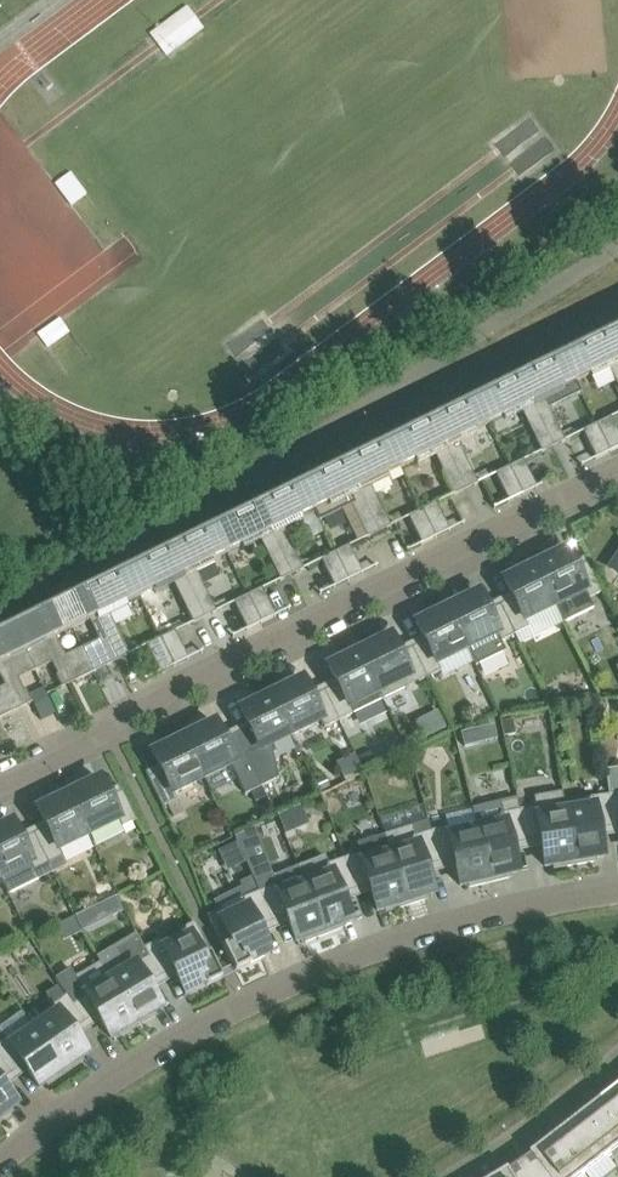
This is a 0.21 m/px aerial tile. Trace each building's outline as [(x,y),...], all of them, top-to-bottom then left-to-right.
[(148,32),(166,55),(204,25),(187,2),(148,32)] [(607,335),(617,358),(617,330),(607,335)] [(607,335),(563,356),(575,381),(590,374),(592,378),(613,368),(617,379),(617,358),(607,335)] [(561,388),(575,381),(563,356),(519,378),(552,444),(560,440),(561,442),(565,441),(558,428),(555,429),(542,403),(563,392),(561,388)] [(544,447),(552,444),(519,378),(476,399),(488,424),(502,417),(504,421),(526,411),(539,438),(535,439),(541,452),(545,450),(544,447)] [(474,431),(488,424),(476,399),(432,421),(465,486),(473,482),(474,485),(478,483),(471,471),(468,472),(455,446),(476,435),(474,431)] [(609,452),(617,448),(617,433),(610,417),(596,424),(609,452)] [(457,490),(465,486),(432,421),(389,442),(401,467),(415,460),(417,464),(438,454),(451,480),(448,482),(454,495),(458,493),(457,490)] [(595,459),(609,452),(596,424),(582,431),(595,458),(595,459)] [(387,474),(401,467),(389,442),(345,464),(377,529),(385,525),(387,528),(390,526),(384,513),(381,515),(368,488),(389,478),(387,474)] [(509,467),(522,495),(537,487),(537,486),(536,487),(523,460),(509,467)] [(314,510),(320,523),(356,506),(364,523),(361,525),(367,538),(371,536),(369,533),(377,529),(345,464),(302,485),(314,510)] [(508,502),(522,495),(509,467),(495,474),(508,501),(507,501),(508,502)] [(300,517),(314,510),(302,485),(258,506),(290,572),(298,568),(300,571),(303,569),(297,556),(294,558),(280,531),(302,521),(300,517)] [(422,510),(435,538),(450,530),(450,529),(449,530),(436,503),(422,510)] [(282,576),(290,572),(258,506),(214,528),(227,553),(241,546),(243,550),(264,540),(277,566),(274,568),(280,581),(284,579),(282,576)] [(421,545),(435,538),(422,510),(408,517),(421,544),(420,544),(421,545)] [(212,560),(227,553),(214,528),(171,549),(203,615),(211,611),(212,614),(216,612),(210,599),(206,601),(193,574),(214,564),(212,560)] [(335,553),(348,580),(363,573),(363,572),(362,573),(349,546),(335,553)] [(195,619),(203,615),(171,549),(126,571),(140,596),(154,589),(156,593),(177,582),(190,609),(187,611),(193,623),(196,622),(195,619)] [(535,565),(555,605),(584,591),(588,598),(602,591),(585,556),(584,557),(587,562),(575,568),(565,550),(535,565)] [(333,588),(348,580),(335,553),(321,560),(334,586),(333,587),(333,588)] [(525,620),(555,605),(535,565),(504,580),(513,599),(500,605),(514,634),(528,627),(525,620)] [(125,603),(140,596),(126,571),(83,592),(116,658),(124,654),(125,657),(129,655),(123,642),(119,644),(106,617),(127,607),(125,603)] [(276,615),(275,615),(262,589),(248,595),(261,623),(276,616),(276,615)] [(110,660),(116,658),(83,592),(60,604),(72,628),(88,620),(98,640),(82,648),(94,672),(112,663),(110,660)] [(514,634),(500,605),(487,612),(478,593),(447,608),(467,648),(475,666),(506,651),(501,641),(514,634)] [(246,631),(261,623),(248,595),(233,602),(247,629),(246,630),(246,631)] [(56,636),(72,628),(60,604),(36,615),(69,681),(74,678),(76,681),(94,672),(82,648),(66,656),(56,636)] [(437,663),(467,648),(447,608),(416,623),(425,642),(412,648),(426,678),(440,671),(437,663)] [(63,683),(69,681),(36,615),(13,627),(35,671),(51,663),(57,675),(56,676),(62,688),(65,686),(63,683)] [(35,671),(13,627),(0,633),(0,660),(22,704),(27,701),(28,704),(32,703),(26,691),(24,692),(18,679),(35,671)] [(188,658),(174,631),(161,638),(174,666),(189,659),(188,658)] [(426,678),(412,648),(399,655),(390,636),(359,651),(382,699),(426,678)] [(159,673),(174,666),(161,638),(146,645),(159,672),(159,673)] [(338,721),(382,699),(359,651),(328,666),(337,685),(324,692),(338,721)] [(22,704),(0,660),(0,678),(4,686),(4,687),(0,688),(0,718),(18,709),(16,707),(22,704)] [(338,721),(324,692),(311,698),(302,679),(271,695),(291,735),(321,720),(324,728),(338,721)] [(261,750),(291,735),(271,695),(240,710),(249,728),(236,735),(251,764),(265,757),(261,750)] [(514,719),(502,721),(504,735),(516,733),(514,719)] [(251,764),(236,735),(223,741),(214,723),(183,738),(203,778),(233,764),(236,771),(251,764)] [(494,725),(483,727),(486,742),(497,739),(494,725)] [(173,793),(203,778),(183,738),(152,753),(162,771),(149,777),(147,772),(145,772),(162,807),(177,800),(173,793)] [(606,770),(609,794),(613,827),(617,827),(617,769),(606,770)] [(136,820),(119,785),(118,786),(120,792),(108,798),(99,779),(69,794),(88,835),(118,820),(122,827),(136,820)] [(575,864),(564,802),(562,792),(534,797),(536,806),(519,810),(526,842),(541,839),(545,866),(554,865),(554,868),(575,864)] [(58,849),(88,835),(69,794),(38,809),(47,828),(34,834),(48,864),(62,857),(58,849)] [(598,829),(613,827),(609,794),(592,797),(564,802),(575,864),(595,861),(594,858),(603,856),(598,829)] [(472,809),(477,829),(490,882),(509,877),(509,874),(517,872),(511,845),(526,842),(519,810),(502,813),(500,803),(472,809)] [(34,834),(20,841),(11,822),(0,828),(0,877),(0,878),(8,893),(39,878),(35,870),(48,864),(34,834)] [(439,863),(430,831),(414,835),(412,826),(384,835),(390,853),(406,905),(426,899),(425,896),(433,893),(425,867),(439,863)] [(490,882),(477,829),(450,836),(447,826),(430,831),(439,863),(454,859),(460,885),(469,883),(470,886),(490,882)] [(406,905),(390,853),(363,862),(360,853),(344,858),(355,889),(369,884),(377,911),(386,908),(386,911),(406,905)] [(341,895),(355,889),(344,858),(327,864),(331,873),(305,883),(324,934),(343,926),(342,923),(351,920),(341,895)] [(305,883),(298,866),(270,877),(273,885),(258,891),(272,922),(286,916),(296,941),(304,938),(305,941),(324,934),(305,883)] [(258,928),(272,922),(258,891),(242,898),(247,907),(225,917),(221,909),(208,915),(235,971),(250,964),(250,962),(270,952),(258,928)] [(116,896),(101,903),(108,918),(123,910),(116,896)] [(207,985),(222,978),(194,922),(181,929),(185,937),(164,948),(160,939),(144,948),(160,977),(173,969),(185,994),(206,984),(207,985)] [(160,977),(144,948),(135,932),(96,956),(100,963),(138,1026),(155,1015),(154,1012),(161,1008),(147,984),(160,977)] [(120,1036),(138,1026),(100,963),(75,978),(80,986),(66,995),(84,1023),(97,1015),(111,1038),(118,1034),(120,1036)] [(72,1031),(84,1023),(66,995),(52,1004),(57,1012),(34,1028),(65,1073),(82,1061),(80,1059),(87,1053),(72,1031)] [(3,1038),(0,1034),(0,1058),(11,1073),(23,1065),(39,1087),(46,1082),(48,1084),(65,1073),(34,1028),(11,1044),(5,1037),(3,1038)] [(11,1073),(0,1058),(0,1082),(11,1073)] [(12,1112),(10,1109),(17,1104),(0,1083),(0,1121),(12,1112)] [(603,1099),(617,1119),(617,1087),(603,1099)] [(579,1117),(609,1156),(617,1149),(617,1119),(603,1099),(579,1117)] [(586,1174),(609,1156),(579,1117),(556,1136),(586,1174)] [(586,1174),(556,1136),(532,1154),(533,1155),(550,1176),(582,1176),(586,1174)] [(533,1155),(511,1170),(515,1176),(550,1176),(533,1155)] [(511,1170),(510,1169),(496,1176),(515,1176),(511,1170)]
